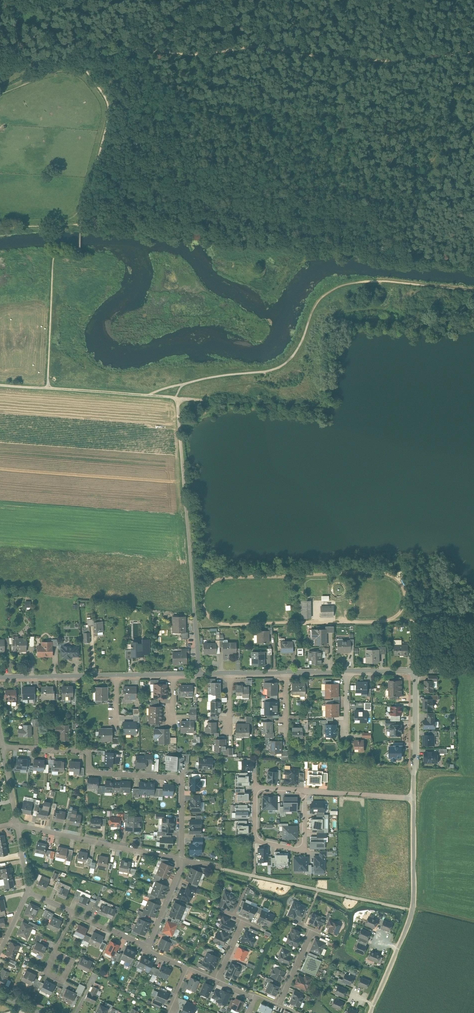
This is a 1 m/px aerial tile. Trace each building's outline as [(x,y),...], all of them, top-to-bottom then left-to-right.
[(310,601),(301,601),(301,618),(311,618),(310,601)] [(333,606),(321,607),(321,617),(333,617),(333,606)] [(185,617),(173,617),(173,626),(174,626),(174,633),(181,633),(185,632),(185,617)] [(102,622),(94,622),(95,632),(103,632),(102,622)] [(326,633),(326,630),(325,630),(312,630),(312,637),(317,637),(317,644),(315,644),(315,645),(321,645),(322,645),(326,645),(326,633)] [(268,631),(257,631),(257,636),(259,636),(259,642),(257,643),(258,643),(269,643),(268,634),(268,631)] [(18,637),(13,637),(13,651),(26,651),(26,639),(18,639),(18,637)] [(149,640),(143,640),(143,644),(132,644),(131,644),(131,646),(131,647),(132,647),(132,650),(132,656),(140,656),(140,653),(143,653),(143,654),(149,654),(149,640)] [(227,640),(223,640),(223,643),(223,647),(223,653),(236,653),(236,648),(236,643),(227,643),(227,640)] [(350,641),(342,641),(342,642),(337,642),(337,641),(337,651),(350,651),(350,645),(350,641)] [(52,646),(52,642),(42,642),(42,647),(38,647),(38,655),(43,655),(43,656),(52,656),(52,646)] [(292,642),(287,642),(288,643),(281,643),(281,642),(281,652),(293,652),(293,646),(293,642),(292,642)] [(216,643),(207,643),(207,645),(204,645),(204,643),(203,643),(204,654),(216,653),(216,647),(216,643)] [(408,645),(394,645),(394,655),(408,655),(408,649),(408,645)] [(69,647),(69,646),(64,646),(64,649),(61,649),(61,656),(65,656),(65,658),(70,658),(70,656),(78,656),(78,647),(75,647),(69,647)] [(375,648),(375,650),(367,650),(367,663),(379,663),(379,654),(379,648),(378,648),(375,648)] [(321,651),(309,651),(309,656),(311,656),(311,664),(314,664),(315,664),(321,664),(321,651)] [(264,652),(252,652),(252,658),(254,658),(254,665),(252,665),(258,665),(264,665),(264,652)] [(182,653),(172,653),(173,665),(179,665),(179,663),(186,663),(186,654),(186,653),(182,653)] [(429,681),(424,681),(424,692),(433,692),(433,681),(429,681)] [(215,683),(212,683),(212,694),(215,694),(220,694),(220,683),(215,683)] [(276,683),(264,683),(264,688),(269,688),(269,695),(270,695),(276,695),(276,694),(276,683)] [(367,683),(357,683),(356,692),(362,692),(362,695),(367,695),(367,689),(367,683)] [(305,688),(305,684),(292,684),(292,693),(300,693),(300,696),(305,696),(305,688)] [(192,686),(180,686),(180,696),(192,696),(192,694),(192,687),(192,686)] [(35,687),(22,687),(23,699),(35,699),(35,695),(35,688),(35,687)] [(47,688),(47,687),(41,687),(41,697),(45,697),(45,698),(50,698),(50,699),(53,699),(54,699),(54,694),(53,694),(53,688),(47,688)] [(72,687),(62,687),(62,699),(72,699),(73,699),(73,689),(72,687)] [(107,687),(96,687),(96,692),(97,692),(97,700),(102,700),(107,700),(107,695),(107,688),(107,687)] [(136,687),(123,687),(123,695),(124,695),(124,699),(136,699),(136,687)] [(16,691),(6,691),(6,694),(5,694),(4,696),(4,698),(5,699),(6,699),(9,699),(10,700),(11,700),(11,706),(16,706),(16,704),(16,699),(16,696),(16,695),(16,691)] [(430,699),(423,699),(423,710),(432,710),(432,707),(433,707),(433,702),(432,702),(432,699),(430,699)] [(215,701),(208,702),(208,706),(211,706),(211,712),(210,712),(210,713),(218,713),(220,713),(220,702),(220,701),(215,701)] [(152,707),(151,707),(149,708),(149,715),(161,715),(161,707),(159,707),(152,707)] [(402,707),(391,707),(391,715),(392,715),(393,716),(395,716),(395,715),(402,715),(402,707)] [(367,710),(355,710),(355,720),(360,720),(360,722),(368,722),(367,710)] [(161,715),(149,715),(149,722),(151,723),(152,723),(159,723),(161,723),(161,715)] [(190,722),(181,722),(181,732),(193,732),(193,722),(193,721),(193,722),(190,722)] [(267,721),(262,721),(262,733),(265,733),(265,738),(273,738),(273,733),(272,733),(272,722),(272,721),(267,721)] [(133,722),(123,722),(123,731),(131,732),(131,734),(136,734),(136,730),(137,730),(137,729),(136,729),(136,723),(136,722),(133,722)] [(216,722),(208,722),(208,727),(206,727),(206,733),(216,733),(216,722)] [(31,725),(23,725),(23,730),(18,730),(18,737),(32,736),(31,727),(31,725)] [(68,725),(55,725),(55,733),(61,733),(60,741),(69,741),(68,725)] [(327,725),(326,725),(323,725),(323,734),(328,734),(331,737),(332,737),(336,737),(336,732),(336,729),(336,727),(335,727),(333,726),(333,725),(327,725)] [(395,725),(390,725),(390,730),(391,731),(391,736),(392,736),(392,737),(395,737),(396,736),(401,736),(401,731),(402,731),(402,728),(401,728),(401,725),(395,725)] [(302,727),(292,727),(292,737),(302,737),(302,727)] [(112,729),(99,729),(99,741),(112,741),(112,738),(112,729)] [(169,730),(154,730),(154,734),(153,734),(153,735),(154,735),(154,738),(163,738),(163,744),(169,744),(169,738),(169,730)] [(429,735),(424,735),(424,739),(423,739),(423,745),(433,745),(433,741),(434,741),(434,735),(429,735)] [(225,739),(215,739),(216,751),(214,751),(225,751),(225,748),(225,739)] [(281,741),(272,741),(272,752),(270,752),(270,753),(277,753),(277,756),(281,756),(281,753),(281,750),(281,741)] [(364,741),(355,741),(355,748),(359,748),(359,751),(364,751),(364,741)] [(394,747),(390,747),(390,753),(391,753),(391,758),(392,758),(392,761),(396,761),(396,758),(402,758),(402,747),(394,747)] [(437,752),(424,752),(424,763),(437,763),(437,752)] [(113,763),(113,753),(106,753),(105,765),(112,766),(113,763)] [(145,757),(136,756),(136,760),(135,761),(135,763),(136,763),(135,767),(146,768),(146,763),(145,763),(145,757)] [(176,769),(177,758),(177,757),(165,756),(165,761),(168,761),(168,769),(176,770),(176,769)] [(27,760),(17,759),(16,764),(16,768),(17,768),(27,769),(27,760)] [(44,761),(34,760),(33,765),(33,769),(34,769),(44,770),(44,764),(44,761)] [(64,762),(54,761),(54,765),(53,765),(53,766),(54,766),(54,770),(64,771),(64,762)] [(252,761),(242,761),(242,770),(246,770),(249,770),(252,770),(252,761)] [(80,763),(70,762),(70,771),(74,771),(74,773),(79,774),(79,768),(80,763)] [(298,784),(299,769),(285,769),(284,774),(289,774),(289,779),(284,778),(284,784),(298,784)] [(267,782),(276,783),(277,771),(267,771),(267,782)] [(308,774),(307,784),(321,785),(322,775),(308,774)] [(98,779),(88,779),(87,787),(98,788),(98,786),(98,779)] [(192,779),(190,779),(190,783),(190,786),(190,790),(195,790),(196,791),(198,791),(199,790),(200,790),(200,787),(202,787),(202,782),(200,782),(200,779),(192,779)] [(114,782),(105,782),(105,791),(113,792),(113,791),(114,783),(114,782)] [(130,783),(121,782),(121,783),(120,791),(121,791),(130,791),(130,783)] [(147,783),(139,782),(139,789),(139,793),(147,794),(147,783)] [(173,785),(165,785),(163,787),(163,789),(163,794),(168,794),(168,795),(173,795),(173,785)] [(249,792),(235,792),(235,802),(249,802),(249,792)] [(277,796),(263,796),(263,809),(277,809),(277,796)] [(297,797),(283,797),(283,811),(297,811),(297,797)] [(32,803),(24,801),(21,812),(30,813),(31,808),(32,803)] [(43,808),(41,817),(47,818),(50,803),(44,802),(43,808)] [(191,802),(190,802),(190,807),(189,808),(189,810),(190,811),(200,811),(200,802),(191,802)] [(310,805),(310,812),(317,812),(317,814),(324,814),(324,812),(325,812),(325,808),(323,808),(323,802),(312,802),(312,805),(310,805)] [(77,811),(73,810),(73,808),(72,808),(72,812),(71,815),(70,818),(69,823),(79,825),(81,817),(76,816),(77,811)] [(249,808),(235,808),(235,811),(235,818),(248,818),(248,815),(249,815),(249,808)] [(55,810),(54,814),(53,819),(63,822),(65,812),(55,810)] [(328,814),(324,814),(317,814),(316,814),(316,818),(310,818),(310,829),(317,829),(317,833),(327,833),(328,833),(328,814)] [(135,830),(135,818),(132,817),(128,816),(127,816),(127,821),(126,830),(132,830),(132,829),(135,830)] [(120,817),(110,817),(110,820),(109,821),(109,824),(110,825),(110,826),(120,826),(120,817)] [(101,820),(98,820),(97,819),(95,818),(94,819),(91,819),(90,827),(91,828),(94,828),(95,827),(101,828),(101,825),(102,825),(103,820),(101,820)] [(247,825),(247,824),(236,824),(236,831),(238,831),(238,833),(248,833),(248,825),(247,825)] [(297,827),(290,827),(290,826),(283,826),(283,838),(293,838),(297,838),(297,827)] [(310,837),(310,848),(325,848),(325,837),(327,837),(327,833),(317,833),(317,837),(310,837)] [(162,838),(161,838),(161,842),(160,842),(160,846),(172,847),(173,839),(171,838),(162,838)] [(47,845),(37,842),(35,851),(45,853),(45,850),(47,845)] [(193,844),(190,844),(190,854),(192,854),(192,856),(197,856),(197,854),(201,854),(201,844),(193,844)] [(67,849),(58,847),(56,856),(66,858),(66,854),(67,849)] [(267,849),(264,849),(264,848),(258,848),(258,862),(264,861),(267,861),(267,849)] [(87,853),(79,851),(77,859),(86,861),(87,853)] [(288,867),(288,853),(279,853),(279,852),(275,852),(275,865),(284,865),(284,867),(288,867)] [(108,858),(100,856),(98,864),(106,865),(108,858)] [(324,856),(314,856),(314,870),(324,870),(324,856)] [(307,857),(298,857),(294,857),(294,870),(307,870),(307,857)] [(131,863),(121,861),(119,870),(128,872),(129,872),(129,868),(131,863)] [(167,864),(162,862),(160,868),(170,872),(172,866),(167,864)] [(0,869),(0,879),(4,879),(12,877),(10,867),(0,869)] [(170,872),(160,868),(157,874),(161,876),(167,878),(170,872)] [(202,872),(192,868),(189,874),(199,878),(202,872)] [(199,878),(189,874),(187,880),(192,882),(197,884),(199,878)] [(12,877),(4,879),(5,885),(4,885),(4,889),(14,887),(12,877)] [(49,882),(41,878),(39,881),(37,886),(45,889),(49,882)] [(159,882),(157,882),(154,888),(164,892),(167,886),(159,882)] [(70,887),(63,883),(61,887),(58,894),(66,898),(70,887)] [(164,892),(154,888),(152,894),(156,896),(162,898),(164,892)] [(193,891),(187,888),(185,892),(181,890),(177,897),(188,901),(189,898),(191,899),(193,895),(192,894),(193,891)] [(80,895),(81,896),(89,900),(91,896),(82,891),(81,893),(80,895)] [(236,897),(225,892),(219,905),(225,908),(227,904),(232,906),(234,902),(236,897)] [(89,900),(81,896),(78,903),(86,907),(89,900)] [(153,902),(149,900),(149,901),(146,906),(156,911),(159,905),(153,902)] [(181,905),(175,902),(173,908),(183,913),(185,907),(181,905)] [(306,907),(295,902),(294,903),(293,903),(288,915),(294,918),(296,915),(295,915),(297,914),(298,914),(299,915),(302,908),(305,910),(306,907)] [(30,903),(25,914),(34,918),(39,907),(30,903)] [(244,903),(242,907),(240,913),(246,915),(250,905),(244,903)] [(110,908),(101,904),(100,907),(99,908),(98,912),(106,916),(107,915),(110,908)] [(256,908),(250,905),(246,915),(252,918),(255,911),(256,908)] [(156,911),(146,906),(144,912),(147,914),(154,917),(156,911)] [(110,908),(107,915),(111,917),(113,914),(113,915),(115,912),(114,912),(115,909),(110,907),(110,908)] [(183,913),(173,908),(170,914),(176,917),(180,919),(183,913)] [(54,914),(48,911),(45,917),(51,920),(52,917),(54,914)] [(260,914),(257,920),(263,923),(268,913),(262,911),(261,911),(260,914)] [(268,913),(263,923),(269,926),(274,916),(268,913)] [(320,916),(313,913),(309,922),(316,926),(318,923),(322,925),(325,919),(320,917),(320,916)] [(52,917),(51,920),(48,926),(57,931),(62,921),(52,917)] [(378,920),(369,917),(367,920),(366,923),(366,924),(375,928),(378,920)] [(144,920),(139,918),(137,924),(147,929),(149,923),(144,920)] [(228,922),(222,919),(220,922),(220,923),(219,926),(230,931),(233,924),(228,922)] [(171,922),(167,921),(163,932),(172,936),(177,925),(171,922)] [(384,921),(382,925),(381,927),(390,931),(392,924),(384,921)] [(23,922),(17,934),(23,936),(22,936),(25,938),(27,934),(29,931),(30,931),(32,927),(32,926),(28,924),(23,922)] [(333,922),(332,922),(330,927),(328,931),(336,934),(340,925),(333,922)] [(147,929),(137,924),(134,930),(138,932),(144,935),(147,929)] [(87,929),(79,925),(75,933),(83,937),(85,934),(87,929)] [(300,932),(293,928),(290,934),(289,934),(286,941),(289,943),(289,945),(291,945),(292,945),(292,944),(296,946),(300,939),(297,937),(300,932)] [(370,933),(362,929),(359,936),(368,939),(370,933)] [(248,931),(247,931),(245,934),(244,933),(241,941),(251,945),(252,942),(253,942),(254,942),(255,939),(254,938),(255,935),(255,934),(248,931)] [(103,937),(93,932),(91,937),(89,940),(90,941),(99,945),(103,937)] [(221,935),(216,933),(213,940),(216,942),(216,943),(219,944),(218,946),(219,947),(221,948),(222,948),(226,938),(221,935)] [(43,937),(37,934),(34,939),(40,942),(43,937)] [(168,941),(162,939),(159,947),(167,951),(169,946),(169,947),(171,943),(168,941)] [(319,940),(316,939),(311,950),(320,954),(325,943),(319,940)] [(119,945),(111,941),(106,951),(109,952),(109,954),(110,954),(112,955),(114,956),(116,952),(119,945)] [(16,944),(11,942),(8,948),(17,952),(20,946),(16,944)] [(46,947),(36,942),(32,950),(37,952),(37,953),(38,953),(42,955),(46,947)] [(366,947),(358,943),(358,944),(356,950),(364,953),(367,947),(366,947)] [(123,953),(121,958),(124,960),(125,959),(126,960),(131,948),(128,947),(128,948),(126,947),(123,953)] [(243,949),(239,947),(238,949),(237,949),(236,954),(235,956),(243,960),(245,956),(248,951),(243,949)] [(17,952),(8,948),(5,954),(14,959),(17,952)] [(131,948),(126,960),(127,960),(126,961),(130,963),(132,958),(136,952),(134,951),(134,950),(131,948)] [(290,951),(283,948),(279,956),(279,957),(278,960),(288,964),(291,957),(289,956),(289,955),(290,951)] [(381,955),(371,951),(368,958),(372,960),(373,959),(378,961),(380,956),(381,955)] [(116,952),(114,956),(112,955),(110,959),(116,962),(116,960),(120,954),(116,952)] [(219,957),(208,952),(205,958),(216,963),(219,957)] [(321,961),(308,955),(301,970),(315,975),(321,961)] [(148,959),(142,956),(139,961),(137,966),(143,969),(148,959)] [(92,962),(82,957),(77,966),(88,971),(92,962)] [(216,963),(205,958),(203,964),(207,966),(213,969),(216,963)] [(148,959),(143,969),(148,972),(149,972),(152,965),(153,962),(148,959)] [(236,965),(231,963),(226,975),(235,979),(241,967),(236,965)] [(171,970),(161,966),(160,970),(157,974),(167,979),(171,970)] [(275,967),(274,971),(273,970),(272,973),(273,974),(272,976),(280,980),(282,977),(282,978),(284,974),(283,974),(284,971),(282,970),(276,967),(275,967)] [(3,969),(0,975),(0,985),(4,987),(5,985),(8,987),(11,981),(7,979),(8,979),(6,978),(9,972),(3,969)] [(36,975),(26,970),(22,979),(22,980),(22,978),(31,983),(31,984),(34,979),(36,975)] [(354,978),(346,974),(343,981),(351,984),(354,978)] [(304,978),(298,976),(295,985),(305,989),(307,985),(308,986),(310,981),(309,981),(304,978)] [(370,981),(361,977),(359,984),(367,987),(370,981)] [(189,983),(187,988),(194,991),(199,981),(191,978),(189,983)] [(41,982),(34,979),(31,984),(38,987),(41,982)] [(55,985),(45,980),(41,989),(51,994),(55,985)] [(272,984),(268,982),(266,986),(268,987),(266,991),(275,995),(278,986),(272,984)] [(213,986),(205,983),(200,993),(208,997),(211,991),(213,986)] [(93,986),(90,993),(88,992),(85,999),(94,1003),(97,996),(95,995),(98,989),(93,986)] [(347,990),(338,986),(336,993),(344,996),(347,990)] [(84,989),(78,987),(75,993),(76,994),(80,996),(84,989)] [(75,993),(66,989),(62,998),(71,1003),(76,994),(75,993)] [(168,994),(159,990),(155,999),(164,1003),(165,1000),(166,1000),(168,997),(167,997),(168,994)] [(230,994),(221,990),(217,999),(216,1001),(218,1002),(219,1003),(222,1005),(224,1004),(226,1005),(230,994)] [(214,992),(212,997),(217,999),(220,993),(214,991),(214,992)] [(303,994),(295,991),(292,996),(293,997),(290,1003),(291,1003),(292,1004),(294,1005),(295,1005),(299,1006),(303,998),(302,997),(303,994)] [(243,1002),(236,998),(232,1008),(239,1011),(243,1002)] [(343,1002),(335,999),(332,1005),(341,1009),(343,1002)] [(261,1003),(258,1011),(262,1012),(270,1012),(272,1008),(269,1007),(269,1006),(266,1005),(266,1006),(261,1003)] [(100,1005),(96,1012),(105,1012),(107,1010),(108,1009),(106,1008),(100,1005)] [(184,1005),(181,1012),(194,1012),(195,1010),(193,1009),(186,1006),(184,1005)]
